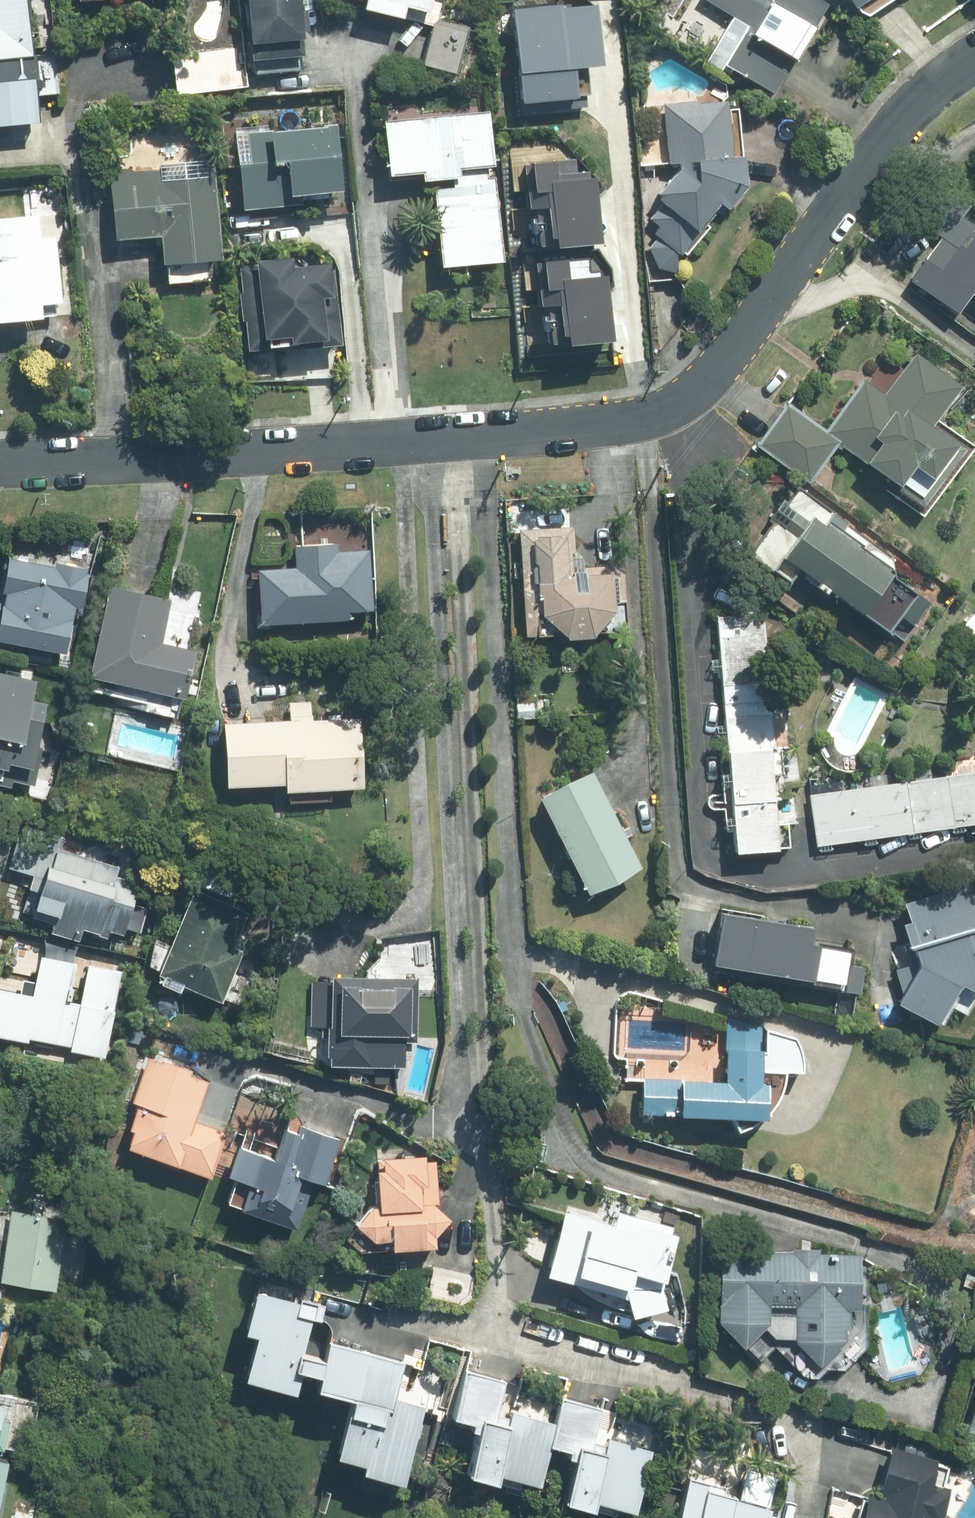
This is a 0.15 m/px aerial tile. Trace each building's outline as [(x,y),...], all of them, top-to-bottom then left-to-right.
[(32,97),(59,95),(56,56),(29,57),(25,58),(21,0),(0,0),(0,127),(34,125),(32,97)] [(243,45),(245,77),(297,73),(292,0),(239,0),(243,45)] [(361,2),(359,8),(428,25),(432,26),(439,0),(354,0),(361,2)] [(579,56),(581,73),(617,69),(612,24),(599,25),(593,26),(590,0),(490,0),(498,65),(579,56)] [(815,0),(702,0),(698,6),(728,24),(703,65),(717,74),(721,66),(770,95),(824,5),(815,0)] [(850,14),(872,0),(841,0),(850,14)] [(672,163),(673,171),(652,194),(664,205),(646,223),(658,234),(641,253),(663,273),(696,237),(698,238),(741,191),(741,102),(655,103),(657,164),(672,163)] [(415,183),(449,181),(449,188),(430,189),(435,266),(496,263),(491,167),(488,114),(380,120),(383,174),(415,172),(415,183)] [(323,126),(231,133),(238,210),(298,205),(297,196),(337,193),(334,156),(326,157),(323,126)] [(215,259),(212,164),(107,167),(109,237),(159,236),(160,268),(170,268),(171,284),(205,283),(204,260),(215,259)] [(950,212),(901,281),(951,316),(967,293),(974,299),(974,229),(950,212)] [(0,219),(0,322),(35,320),(34,303),(56,301),(50,216),(0,219)] [(574,224),(523,227),(527,287),(550,286),(551,292),(570,291),(571,308),(613,306),(610,246),(575,248),(574,224)] [(287,259),(235,264),(243,351),(320,344),(316,298),(324,297),(321,262),(288,266),(287,259)] [(782,405),(753,446),(806,483),(834,444),(909,497),(905,502),(922,515),(967,452),(928,424),(955,386),(908,353),(875,399),(855,384),(820,432),(782,405)] [(786,583),(794,572),(882,632),(894,614),(912,626),(928,602),(834,539),(843,525),(827,514),(819,527),(781,501),(745,554),(786,583)] [(567,517),(506,521),(515,641),(617,634),(612,561),(570,564),(567,517)] [(252,569),(256,625),(346,619),(345,612),(366,611),(363,550),(334,552),(333,546),(287,549),(289,567),(252,569)] [(84,571),(3,557),(0,574),(0,641),(60,652),(68,611),(77,613),(84,571)] [(113,705),(173,719),(188,653),(152,645),(162,599),(105,585),(81,689),(114,697),(113,705)] [(766,614),(717,616),(731,856),(779,853),(766,614)] [(41,705),(28,702),(33,681),(0,674),(0,786),(8,788),(9,783),(29,787),(33,773),(26,771),(41,705)] [(220,722),(220,785),(281,785),(281,803),(330,803),(330,789),(361,789),(361,722),(309,722),(309,700),(285,700),(285,722),(220,722)] [(800,786),(807,846),(974,828),(974,767),(800,786)] [(586,773),(533,799),(581,896),(634,871),(586,773)] [(138,875),(47,847),(23,924),(76,940),(79,931),(117,943),(138,875)] [(891,902),(910,968),(888,1009),(928,1028),(949,986),(974,999),(974,998),(974,878),(891,902)] [(247,909),(192,886),(152,980),(176,991),(177,988),(215,1004),(238,950),(231,947),(247,909)] [(822,933),(718,906),(699,983),(855,1022),(871,959),(819,946),(822,933)] [(100,1058),(117,974),(85,968),(78,1007),(65,1004),(73,965),(36,958),(31,985),(0,979),(0,1038),(23,1043),(20,1055),(85,1068),(88,1056),(100,1058)] [(321,1070),(393,1072),(412,1053),(415,982),(309,979),(308,1031),(322,1031),(321,1070)] [(716,1086),(640,1076),(635,1121),(764,1137),(777,1037),(723,1030),(716,1086)] [(208,1074),(144,1054),(113,1147),(207,1178),(223,1131),(193,1121),(208,1074)] [(311,1118),(249,1098),(225,1176),(231,1178),(222,1208),(293,1230),(308,1182),(326,1187),(341,1139),(308,1128),(311,1118)] [(442,1249),(432,1159),(352,1168),(362,1258),(442,1249)] [(668,1233),(557,1202),(536,1275),(646,1307),(668,1233)] [(56,1215),(7,1212),(3,1284),(52,1287),(56,1215)] [(864,1258),(715,1252),(713,1325),(736,1350),(760,1329),(761,1309),(789,1311),(787,1344),(810,1371),(850,1337),(851,1310),(862,1311),(864,1258)] [(314,1305),(259,1289),(231,1383),(283,1398),(290,1375),(318,1384),(315,1395),(346,1404),(326,1473),(403,1496),(426,1416),(396,1407),(409,1364),(319,1338),(315,1350),(302,1346),(314,1305)] [(463,1366),(442,1427),(465,1435),(450,1476),(531,1503),(548,1452),(569,1459),(553,1505),(591,1517),(622,1517),(646,1448),(596,1431),(603,1409),(558,1394),(549,1420),(498,1403),(505,1381),(463,1366)] [(960,1434),(974,1438),(974,1378),(960,1434)] [(1,1452),(13,1395),(0,1392),(0,1452),(1,1452)] [(878,1447),(858,1517),(929,1517),(947,1455),(878,1447)] [(690,1458),(672,1517),(759,1517),(770,1482),(690,1458)]
